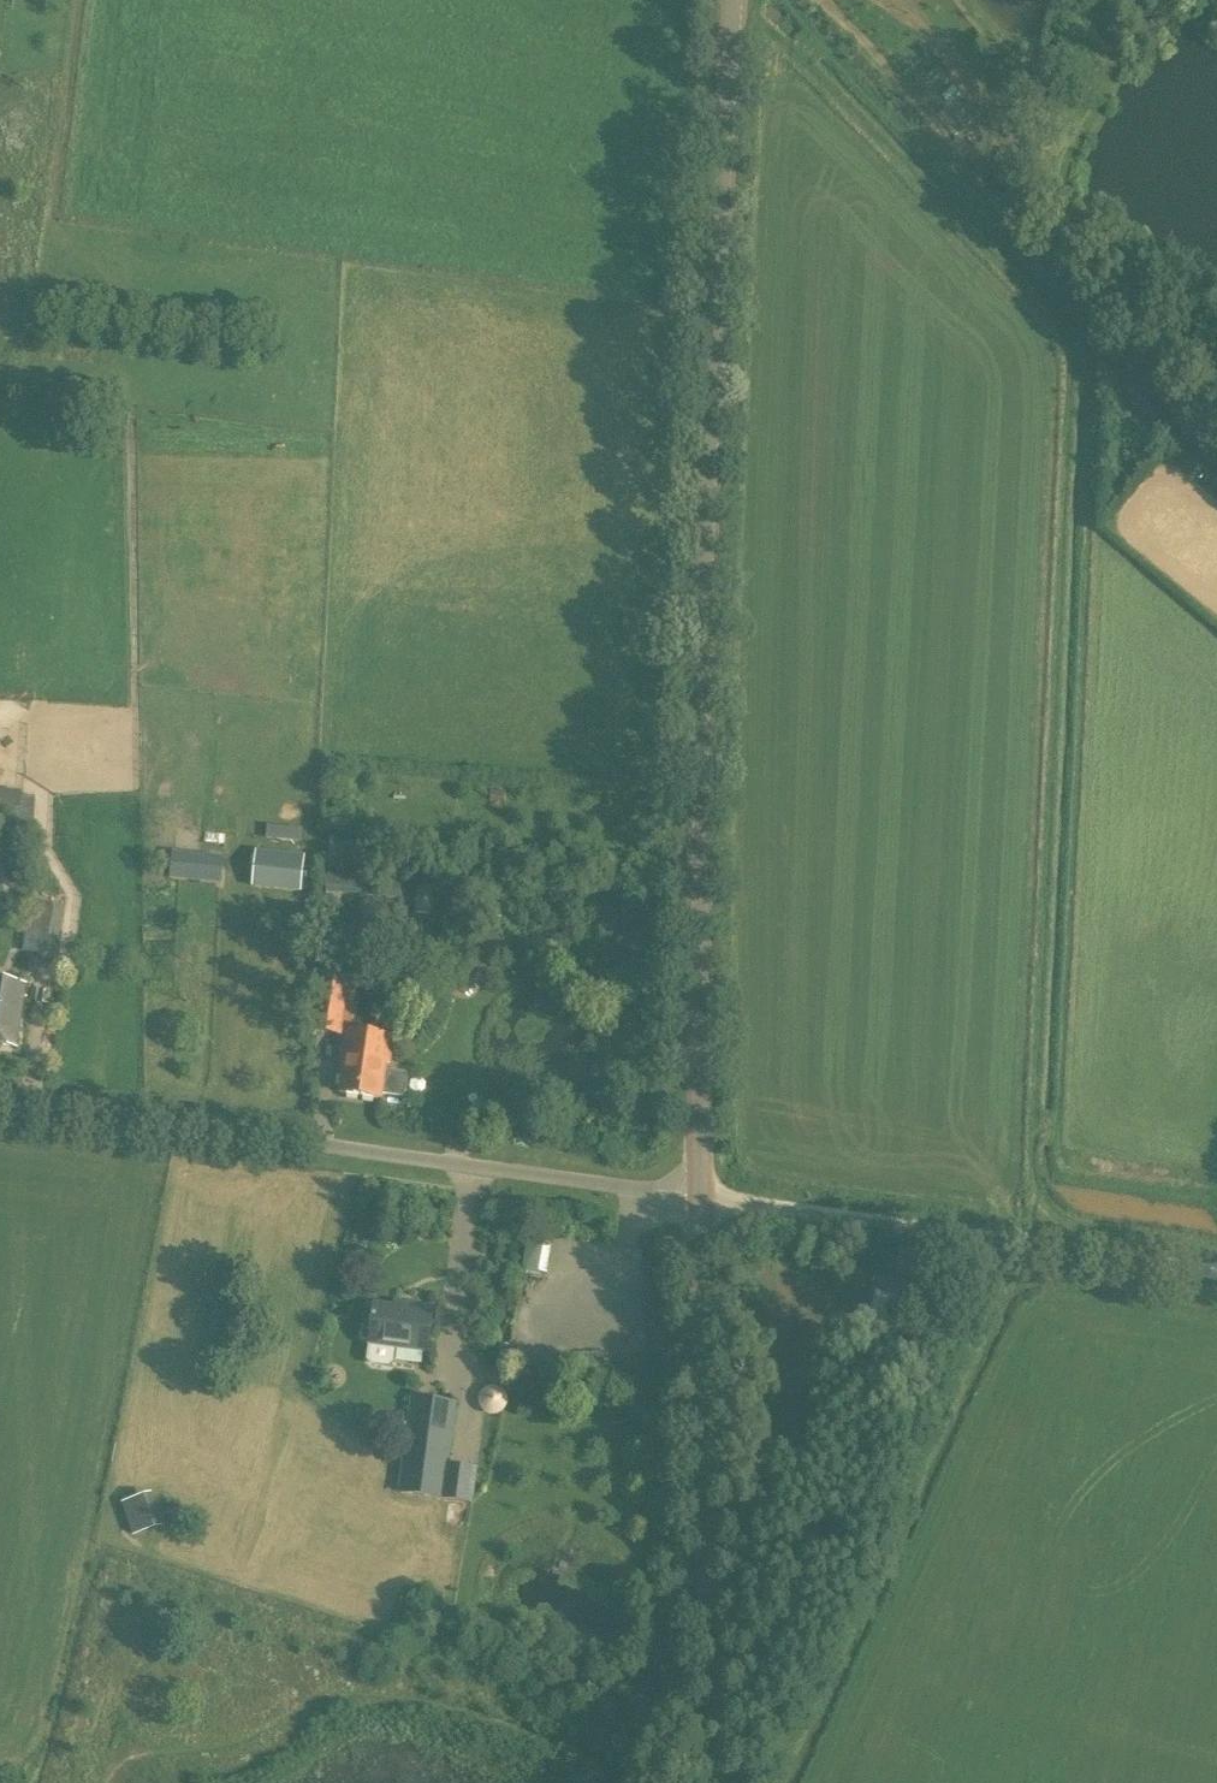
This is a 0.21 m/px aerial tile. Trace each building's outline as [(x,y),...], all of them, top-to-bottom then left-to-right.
[(22,791),(0,790),(0,829),(21,830),(22,791)] [(301,844),(303,829),(267,826),(266,841),(301,844)] [(364,871),(366,843),(330,840),(328,868),(364,871)] [(301,890),(304,855),(256,850),(253,885),(301,890)] [(222,884),(225,856),(173,851),(170,879),(222,884)] [(402,879),(328,873),(326,892),(400,898),(402,879)] [(57,956),(65,906),(43,903),(41,918),(27,916),(22,951),(57,956)] [(359,971),(319,966),(312,1032),(344,1036),(340,1070),(343,1070),(340,1092),(382,1098),(382,1094),(403,1097),(407,1091),(408,1080),(406,1072),(386,1069),(387,1062),(391,1062),(394,1036),(355,1031),(359,1003),(355,1002),(359,971)] [(27,985),(0,981),(0,1045),(18,1048),(27,985)] [(547,1274),(554,1236),(528,1232),(522,1270),(547,1274)] [(908,1299),(875,1291),(865,1331),(897,1339),(908,1299)] [(435,1306),(395,1301),(394,1305),(375,1302),(372,1322),(368,1322),(365,1323),(363,1326),(362,1334),(363,1338),(366,1341),(370,1341),(367,1360),(371,1365),(389,1368),(395,1363),(397,1348),(429,1353),(435,1306)] [(473,1503),(479,1468),(449,1464),(457,1403),(412,1396),(400,1493),(473,1503)] [(126,1498),(132,1533),(163,1527),(157,1493),(126,1498)]
